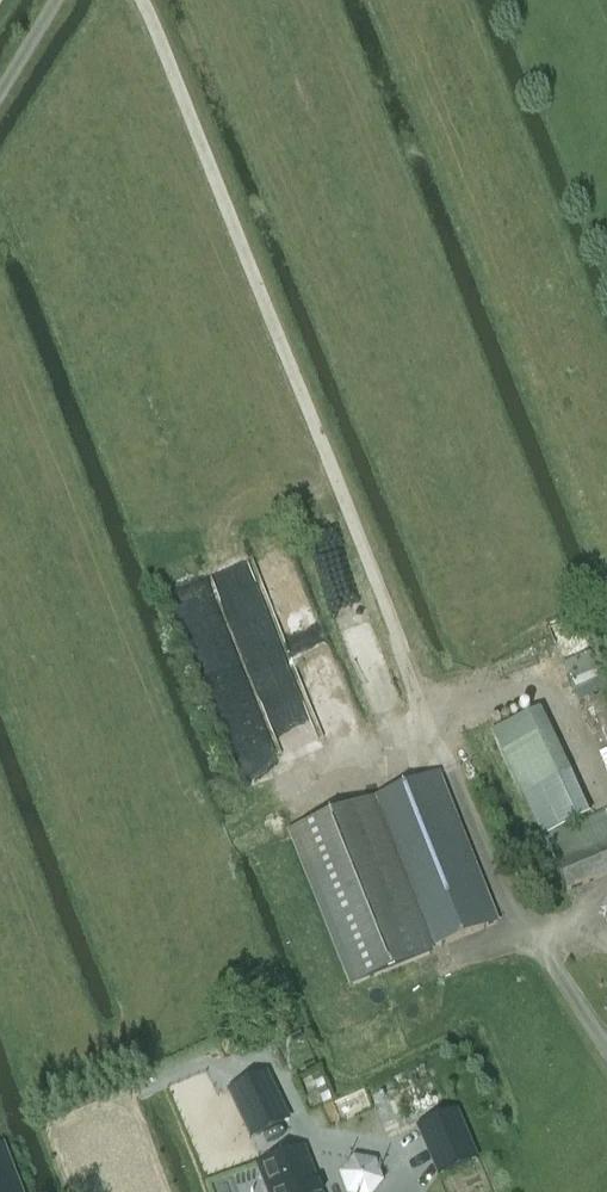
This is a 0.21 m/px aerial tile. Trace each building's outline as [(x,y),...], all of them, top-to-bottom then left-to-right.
[(561,664),(576,700),(587,696),(606,748),(606,677),(597,650),(561,664)] [(498,923),(439,774),(370,802),(428,950),(498,923)] [(590,815),(570,774),(523,797),(542,838),(590,815)] [(351,986),(429,955),(368,802),(291,833),(351,986)] [(570,828),(543,839),(565,892),(606,875),(606,814),(606,813),(570,828)] [(234,1089),(228,1091),(250,1139),(257,1136),(277,1127),(280,1125),(283,1124),(289,1121),(287,1116),(284,1110),(266,1073),(260,1076),(234,1089)] [(423,1125),(417,1128),(438,1176),(444,1174),(471,1162),(477,1159),(456,1111),(451,1114),(423,1125)] [(4,1145),(0,1146),(0,1191),(22,1191),(4,1145)] [(257,1166),(268,1191),(321,1191),(304,1148),(265,1163),(257,1166)] [(353,1161),(339,1177),(345,1191),(374,1191),(381,1184),(374,1164),(353,1161)]
